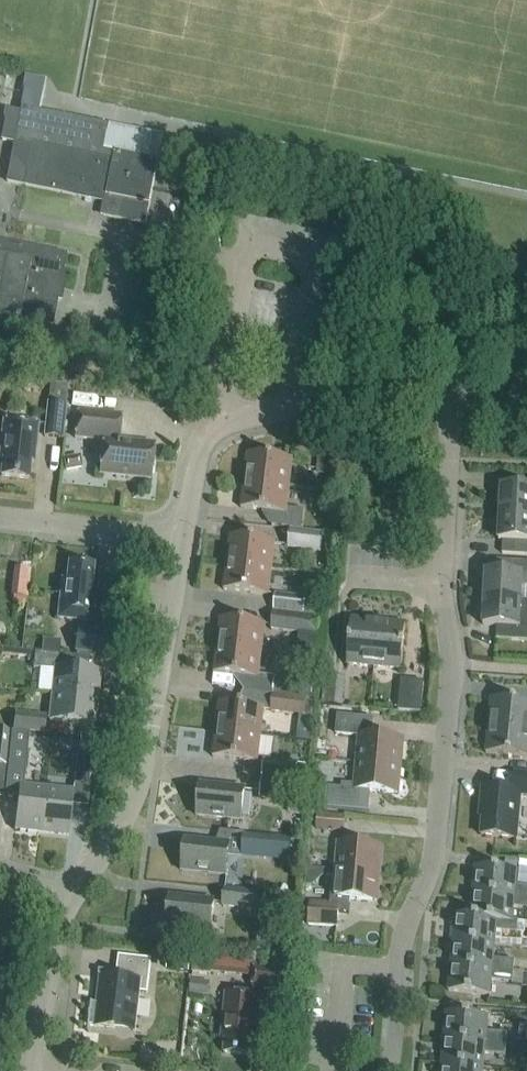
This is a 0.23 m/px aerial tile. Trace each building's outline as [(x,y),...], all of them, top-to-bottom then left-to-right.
[(32,147),(24,186),(105,202),(103,216),(146,224),(158,162),(103,151),(108,126),(39,112),(45,82),(28,78),(21,114),(8,112),(2,141),(32,147)] [(172,188),(181,189),(182,180),(175,179),(173,179),(172,188)] [(52,325),(66,254),(0,241),(0,315),(52,325)] [(44,437),(62,439),(67,391),(67,386),(50,384),(44,437)] [(153,447),(118,443),(121,417),(76,412),(73,439),(104,442),(100,474),(149,480),(153,447)] [(1,477),(28,480),(30,462),(34,462),(38,425),(4,421),(0,455),(0,458),(3,459),(1,477)] [(245,481),(290,488),(294,460),(248,455),(245,481)] [(82,469),(79,456),(62,460),(65,472),(82,469)] [(272,526),(303,530),(305,511),(288,509),(290,488),(245,481),(241,509),(274,513),(272,526)] [(500,514),(526,516),(526,489),(501,488),(500,514)] [(500,514),(499,540),(503,541),(502,554),(526,555),(526,516),(500,514)] [(290,531),(288,549),(320,553),(322,535),(290,531)] [(273,569),(276,543),(230,538),(227,564),(273,569)] [(517,562),(500,561),(500,574),(488,574),(486,599),(523,601),(524,587),(526,587),(526,562),(517,562)] [(96,585),(91,585),(93,567),(69,564),(67,581),(62,581),(58,619),(92,623),(96,585)] [(269,596),(273,569),(227,564),(223,591),(269,596)] [(15,568),(12,597),(27,598),(30,570),(27,569),(15,568)] [(273,611),(305,614),(307,599),(275,596),(273,611)] [(320,601),(307,599),(305,614),(319,616),(320,601)] [(499,639),(526,640),(526,601),(523,601),(486,599),(485,625),(500,626),(499,639)] [(273,614),(271,630),(317,636),(319,620),(273,614)] [(346,666),(373,668),(377,623),(351,620),(346,666)] [(220,621),(217,646),(262,652),(265,627),(220,621)] [(377,623),(373,668),(400,671),(404,625),(377,623)] [(104,633),(77,630),(75,652),(101,655),(101,654),(103,638),(104,633)] [(42,653),(60,655),(61,641),(43,639),(42,653)] [(262,652),(217,646),(214,673),(259,679),(262,652)] [(100,673),(67,669),(68,656),(34,653),(33,669),(54,671),(52,693),(97,698),(100,673)] [(311,701),(313,683),(275,678),(273,696),(311,701)] [(342,707),(344,680),(330,678),(327,706),(342,707)] [(420,714),(422,684),(400,682),(398,712),(420,714)] [(52,693),(49,722),(94,727),(97,698),(52,693)] [(314,701),(311,701),(273,696),(270,713),(300,717),(312,718),(314,701)] [(488,727),(526,730),(526,704),(490,701),(488,727)] [(220,703),(217,730),(262,736),(266,709),(220,703)] [(43,734),(45,718),(15,714),(13,731),(43,734)] [(300,717),(297,741),(310,743),(313,719),(312,718),(300,717)] [(358,738),(355,764),(398,767),(401,742),(368,738),(370,721),(336,717),(334,735),(358,738)] [(488,727),(485,754),(526,758),(526,730),(488,727)] [(262,736),(217,730),(213,756),(259,762),(262,736)] [(21,765),(24,733),(11,732),(8,764),(21,765)] [(87,783),(91,752),(78,750),(74,782),(87,783)] [(264,759),(262,778),(295,783),(298,764),(264,759)] [(341,786),(340,791),(328,790),(326,810),(365,814),(367,793),(395,796),(398,767),(355,764),(351,787),(341,786)] [(511,791),(482,788),(479,820),(483,821),(482,837),(517,841),(521,796),(526,797),(526,776),(512,774),(511,791)] [(262,779),(260,797),(291,801),(294,784),(262,779)] [(41,831),(46,786),(17,783),(13,828),(41,831)] [(196,814),(196,816),(243,821),(243,819),(241,819),(244,791),(246,791),(246,790),(199,785),(199,787),(201,787),(198,815),(196,814)] [(46,786),(41,831),(66,833),(71,789),(46,786)] [(339,832),(340,818),(316,816),(315,830),(339,832)] [(245,835),(243,852),(276,855),(290,857),(291,839),(277,838),(245,835)] [(181,870),(181,871),(228,876),(228,874),(226,874),(229,847),(231,847),(231,845),(184,841),(184,842),(186,842),(183,870),(181,870)] [(337,845),(334,872),(378,877),(380,849),(337,845)] [(472,893),(526,899),(526,889),(514,887),(515,872),(474,869),(472,893)] [(331,899),(330,908),(337,909),(337,912),(350,913),(351,901),(375,903),(378,877),(334,872),(331,899)] [(225,890),(224,907),(256,911),(258,896),(258,893),(225,890)] [(497,920),(511,921),(513,909),(526,910),(526,899),(472,893),(470,917),(470,918),(470,919),(497,921),(497,920)] [(168,928),(212,933),(215,902),(171,898),(168,928)] [(337,912),(337,909),(330,908),(307,905),(305,925),(335,929),(337,912)] [(517,922),(511,921),(497,920),(497,921),(470,919),(470,918),(470,917),(455,916),(452,942),(494,946),(495,932),(516,934),(517,922)] [(270,933),(269,948),(280,949),(281,934),(270,933)] [(452,942),(450,967),(513,973),(514,961),(493,960),(494,946),(452,942)] [(91,1003),(87,1033),(89,1033),(89,1026),(95,1027),(134,1032),(139,992),(148,993),(152,959),(119,956),(117,973),(100,971),(99,976),(101,976),(98,1004),(91,1003)] [(191,972),(192,960),(171,958),(169,969),(191,972)] [(212,958),(212,971),(254,972),(254,960),(212,958)] [(195,962),(193,973),(211,975),(212,964),(195,962)] [(256,967),(254,990),(278,993),(280,969),(256,967)] [(513,973),(450,967),(448,993),(490,996),(491,982),(512,983),(513,973)] [(513,973),(512,983),(511,986),(523,987),(524,974),(513,973)] [(204,996),(205,981),(191,980),(189,994),(204,996)] [(257,1025),(260,998),(225,994),(221,1039),(225,1039),(223,1054),(249,1057),(253,1024),(257,1025)] [(445,1015),(443,1040),(506,1046),(507,1035),(486,1034),(487,1018),(445,1015)] [(520,1025),(518,1043),(526,1044),(526,1026),(520,1025)] [(506,1046),(443,1040),(441,1065),(483,1069),(484,1055),(505,1057),(506,1046)] [(518,1047),(517,1061),(526,1062),(526,1048),(518,1047)]
